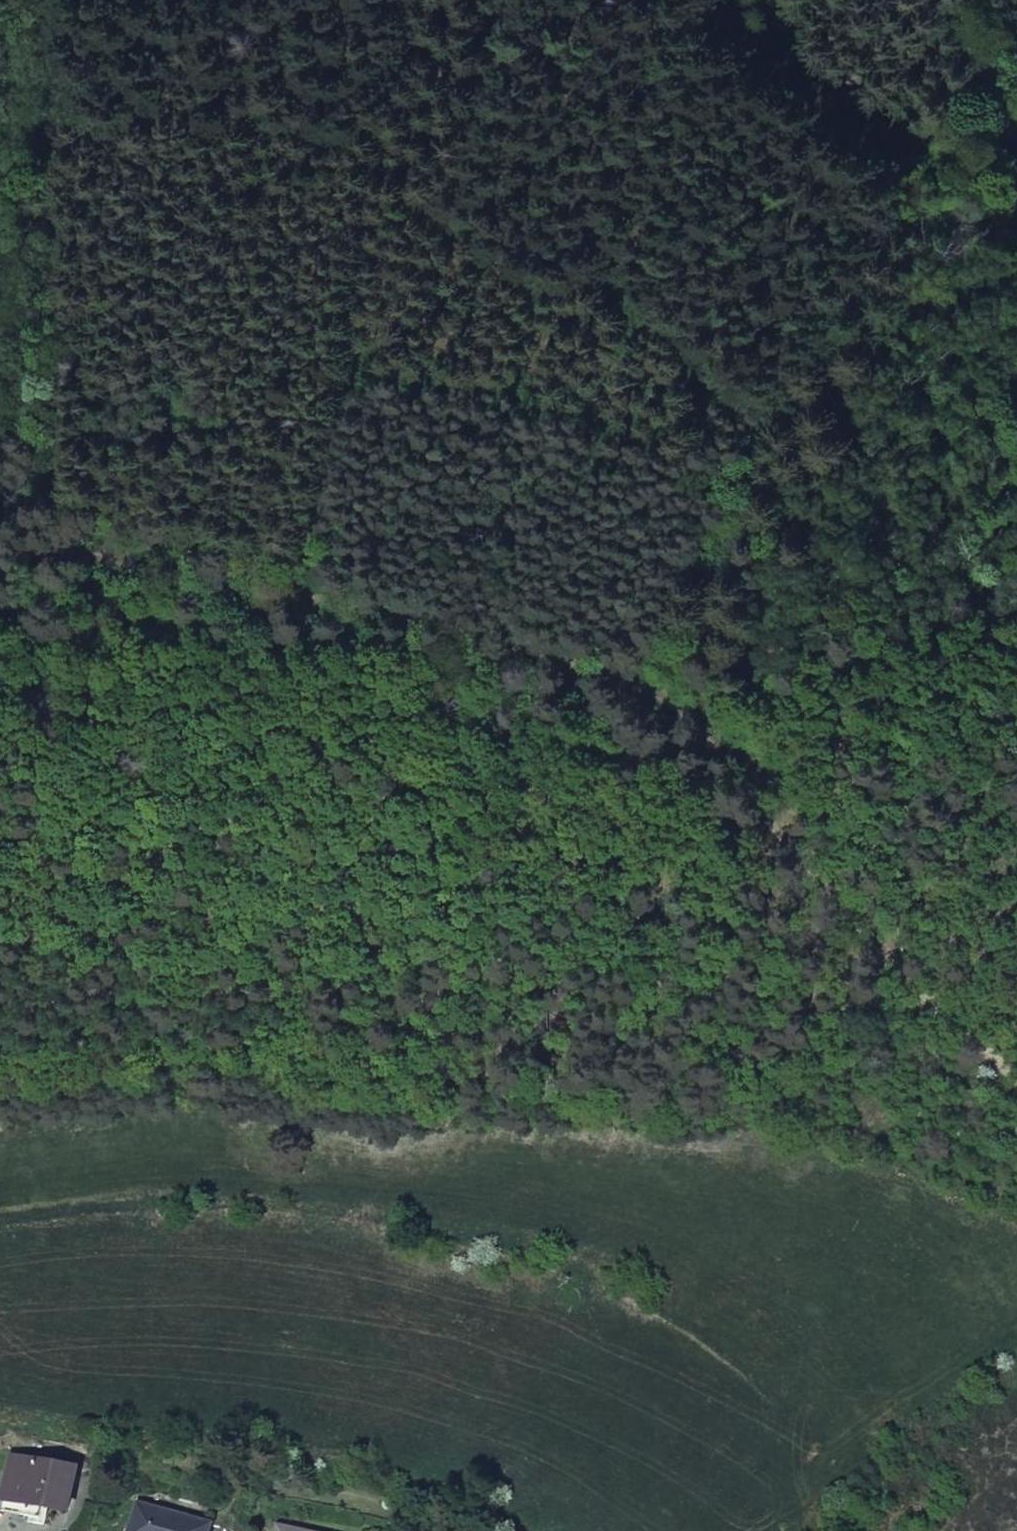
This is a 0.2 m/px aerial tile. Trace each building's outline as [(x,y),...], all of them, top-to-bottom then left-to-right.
[(19,1514),(46,1519),(49,1507),(68,1511),(76,1469),(11,1457),(4,1499),(21,1502),(19,1514)] [(21,1502),(4,1499),(2,1511),(19,1514),(21,1502)] [(138,1504),(131,1530),(208,1530),(210,1524),(138,1504)]
